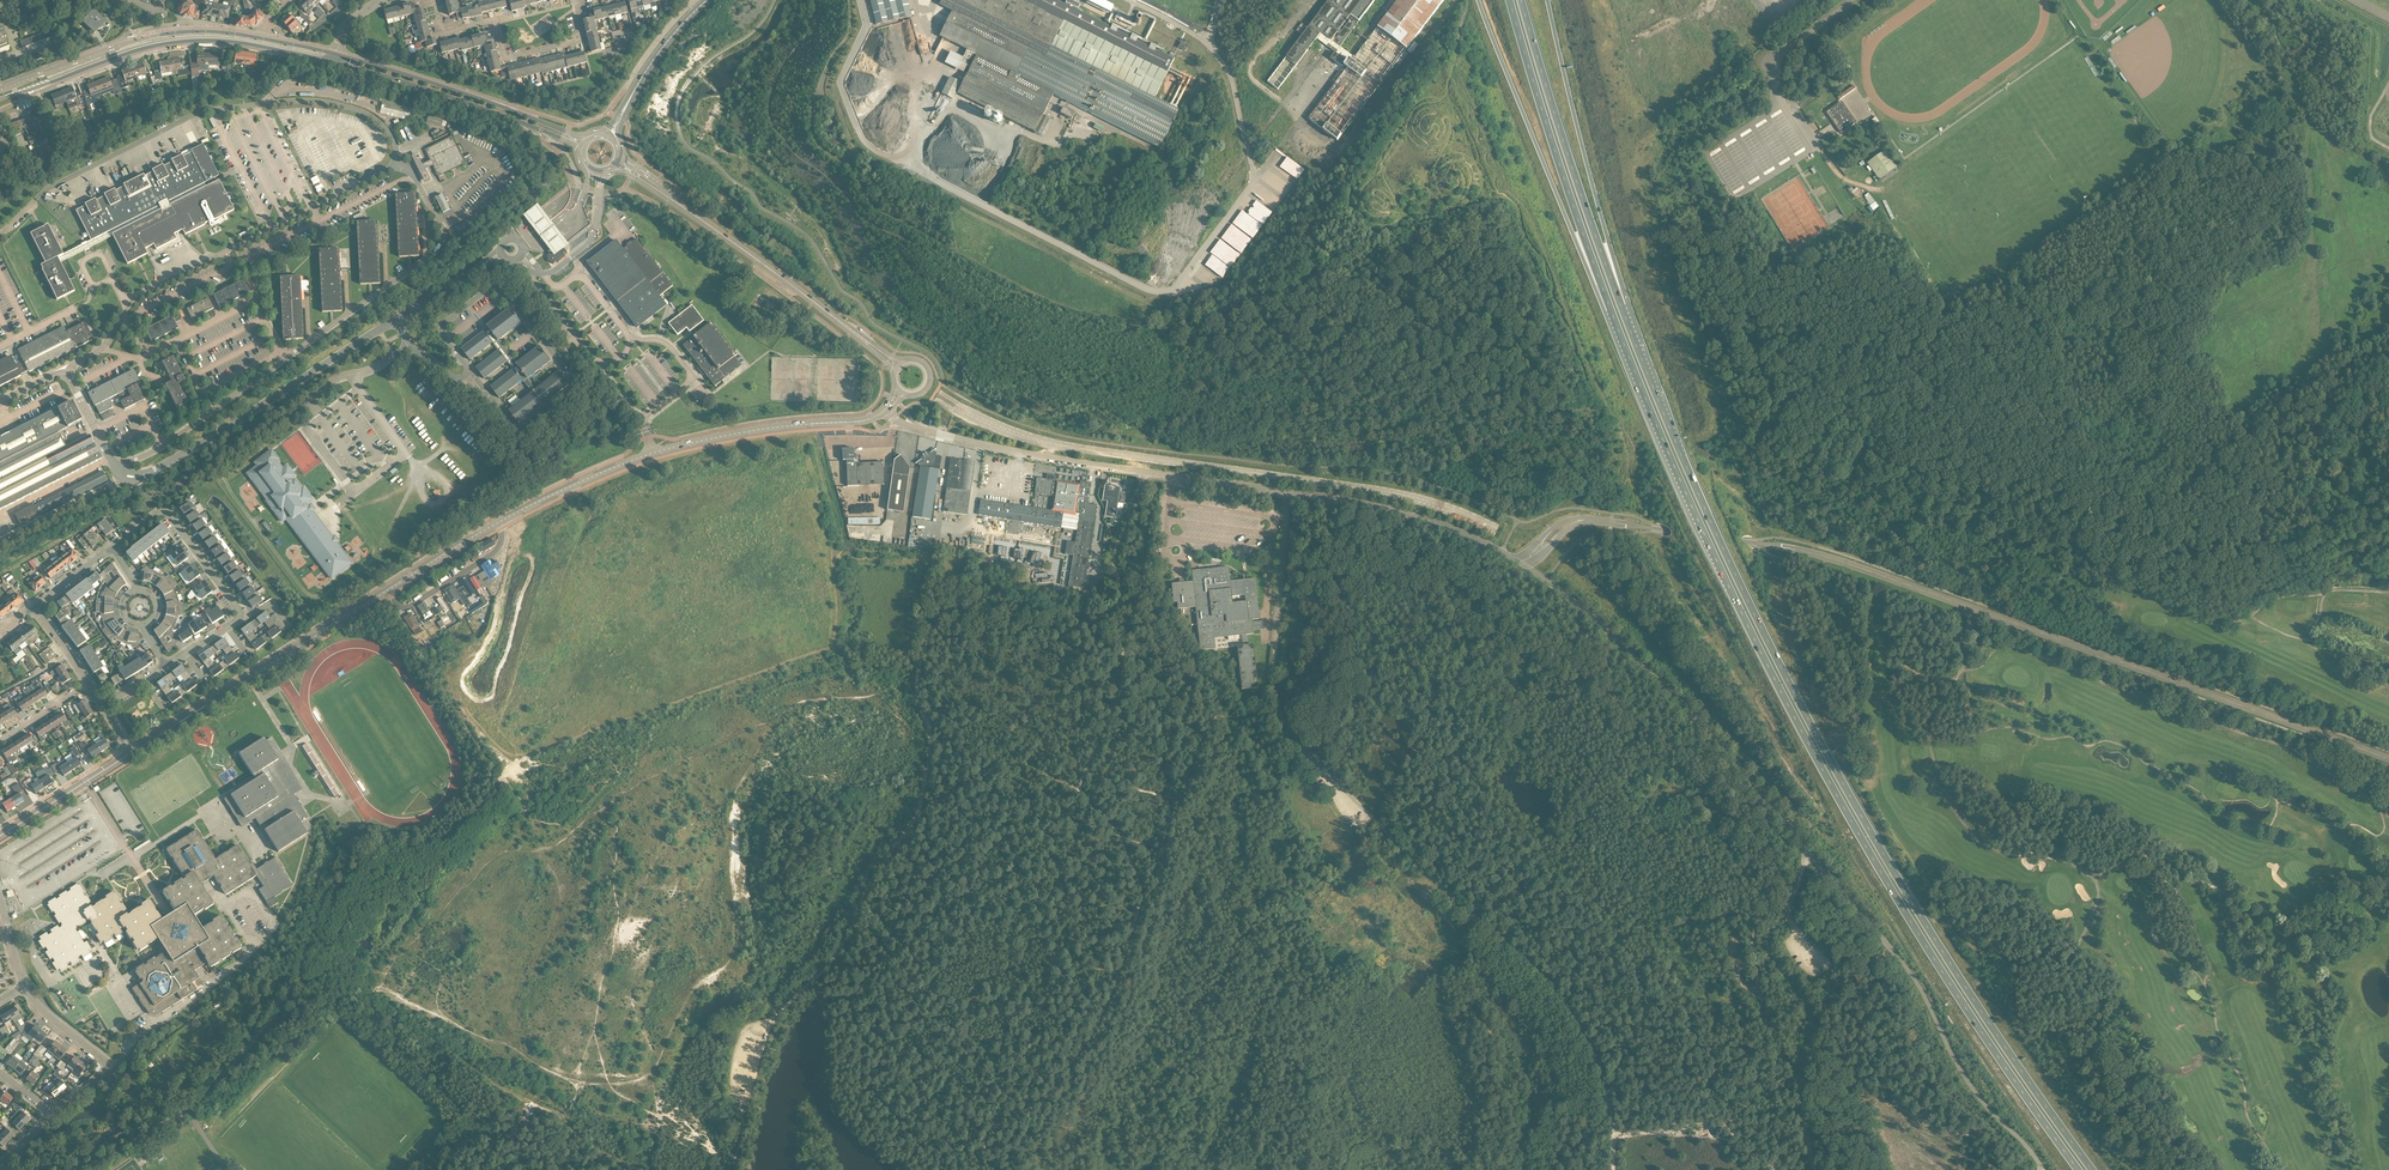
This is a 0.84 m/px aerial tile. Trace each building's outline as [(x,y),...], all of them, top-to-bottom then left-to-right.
[(189,0),(184,0),(180,3),(181,4),(178,6),(178,7),(178,10),(178,11),(178,12),(179,14),(180,14),(180,15),(184,16),(183,17),(192,19),(194,7),(189,0)] [(197,20),(200,6),(204,5),(204,2),(202,0),(201,0),(198,2),(195,4),(197,6),(194,7),(192,19),(197,20)] [(246,14),(250,28),(251,28),(255,24),(256,25),(262,19),(264,16),(258,9),(251,15),(249,9),(250,9),(248,5),(246,0),(243,1),(247,14),(246,14)] [(313,8),(305,0),(303,0),(300,2),(301,3),(298,6),(305,12),(308,14),(313,8)] [(319,3),(316,0),(305,0),(313,8),(319,3)] [(334,0),(329,0),(336,8),(339,6),(334,0)] [(479,3),(478,0),(476,0),(472,1),(473,4),(473,7),(476,17),(482,16),(482,13),(481,14),(479,3)] [(488,12),(494,10),(492,0),(485,2),(488,12)] [(492,0),(494,10),(501,9),(499,0),(492,0)] [(501,9),(507,7),(505,0),(499,0),(501,9)] [(518,10),(516,0),(514,0),(509,1),(512,12),(518,10)] [(525,7),(523,0),(516,0),(518,10),(525,9),(525,7)] [(635,13),(635,14),(638,13),(635,0),(628,0),(632,14),(635,13)] [(642,0),(635,0),(638,13),(645,12),(644,7),(642,0)] [(656,2),(655,0),(649,0),(650,6),(651,8),(657,7),(656,2)] [(907,0),(870,0),(876,26),(911,16),(907,0)] [(939,6),(951,12),(939,37),(967,51),(962,59),(955,55),(953,59),(971,68),(963,84),(950,77),(942,94),(953,100),(957,94),(1041,137),(1050,120),(1043,116),(1054,96),(1135,137),(1160,149),(1178,113),(1153,101),(1174,59),(1055,0),(942,0),(939,6)] [(1065,4),(1077,10),(1080,6),(1068,0),(1067,0),(1065,4)] [(1343,68),(1333,81),(1336,83),(1309,119),(1338,141),(1366,104),(1369,106),(1375,98),(1372,95),(1394,67),(1397,69),(1408,54),(1405,52),(1444,0),(1399,0),(1392,9),(1390,7),(1386,11),(1389,14),(1355,58),(1340,47),(1359,22),(1376,0),(1330,0),(1268,82),(1278,90),(1316,40),(1317,41),(1315,43),(1321,47),(1324,44),(1336,53),(1331,59),(1343,68)] [(461,10),(460,8),(459,4),(458,4),(457,1),(446,3),(450,16),(452,15),(454,20),(458,19),(458,21),(464,20),(461,10)] [(618,2),(621,15),(628,14),(625,3),(621,4),(620,1),(618,2)] [(211,17),(213,3),(206,2),(204,2),(204,5),(202,14),(206,14),(205,16),(211,17)] [(481,14),(482,13),(488,12),(485,2),(479,3),(481,14)] [(612,6),(615,17),(621,15),(618,2),(616,2),(616,6),(612,6)] [(221,5),(213,3),(211,17),(211,16),(218,18),(219,18),(221,5)] [(406,16),(403,6),(399,7),(399,4),(396,5),(400,18),(406,16)] [(416,24),(426,22),(423,9),(420,9),(419,5),(415,6),(415,4),(403,6),(406,16),(414,14),(416,24)] [(615,17),(612,6),(609,7),(608,4),(605,5),(609,18),(615,17)] [(221,5),(219,18),(224,19),(224,18),(228,19),(229,9),(230,6),(221,5)] [(393,19),(400,18),(396,5),(394,5),(395,8),(391,9),(393,19)] [(602,20),(609,18),(605,5),(603,5),(604,9),(600,10),(602,20)] [(393,19),(391,9),(387,10),(386,7),(383,8),(387,21),(393,19)] [(470,19),(476,17),(473,7),(467,8),(470,19)] [(316,11),(322,17),(324,14),(318,8),(316,11)] [(464,20),(470,19),(467,8),(461,10),(464,20)] [(93,10),(89,14),(82,21),(94,34),(98,30),(109,26),(106,19),(104,20),(93,10)] [(597,21),(602,20),(600,10),(594,11),(597,21)] [(319,19),(322,17),(316,11),(313,13),(319,19)] [(596,21),(597,21),(594,11),(589,12),(589,15),(585,16),(586,20),(583,21),(587,34),(597,32),(596,27),(598,27),(596,21)] [(250,28),(246,14),(241,13),(240,17),(236,16),(236,17),(234,17),(234,18),(231,18),(230,26),(235,27),(244,29),(244,27),(250,28)] [(286,27),(295,18),(290,13),(287,15),(280,21),(286,27)] [(306,17),(303,20),(309,26),(311,23),(306,17)] [(295,18),(286,27),(291,33),(298,27),(298,26),(300,24),(295,18)] [(416,24),(418,30),(428,28),(426,22),(416,24)] [(428,28),(418,30),(419,37),(430,34),(428,28)] [(588,40),(599,38),(597,32),(587,34),(588,40)] [(9,50),(6,43),(5,43),(1,34),(0,35),(0,54),(9,50)] [(419,37),(420,38),(421,43),(431,40),(430,34),(419,37)] [(491,41),(490,37),(486,38),(485,35),(472,38),(474,48),(478,48),(478,49),(485,47),(495,45),(494,40),(491,41)] [(462,49),(460,41),(458,36),(456,37),(457,40),(453,41),(455,51),(461,49),(462,49)] [(462,51),(468,50),(465,36),(463,37),(463,40),(460,41),(462,49),(461,49),(462,51)] [(474,48),(472,38),(468,39),(467,36),(465,36),(468,50),(474,48)] [(455,51),(453,41),(449,42),(448,38),(446,39),(449,52),(455,51)] [(590,46),(600,44),(599,38),(588,40),(590,46)] [(421,43),(422,47),(424,46),(425,45),(424,43),(425,42),(427,49),(437,46),(435,39),(431,40),(421,43)] [(442,54),(449,52),(446,39),(443,40),(444,43),(440,44),(442,54)] [(1189,43),(1183,40),(1178,48),(1185,51),(1189,43)] [(600,44),(590,46),(591,51),(587,52),(588,54),(602,50),(600,44)] [(486,54),(496,51),(495,45),(485,47),(486,54)] [(1831,51),(1840,63),(1846,59),(1837,47),(1831,51)] [(488,60),(498,58),(496,51),(486,54),(488,60)] [(574,66),(580,64),(577,51),(575,52),(575,55),(571,56),(574,66)] [(577,51),(580,64),(587,63),(584,53),(580,54),(579,51),(577,51)] [(245,65),(247,54),(236,52),(234,64),(245,65)] [(566,57),(565,54),(565,53),(558,55),(562,69),(568,68),(565,57),(566,57)] [(247,54),(245,65),(252,66),(252,70),(262,72),(261,73),(264,76),(268,72),(269,65),(261,64),(260,66),(256,65),(258,56),(247,54)] [(574,66),(571,56),(568,57),(567,54),(565,54),(566,57),(565,57),(568,68),(574,66)] [(208,66),(208,55),(197,55),(197,64),(190,65),(191,77),(197,77),(199,77),(199,72),(198,66),(201,66),(208,66)] [(208,55),(208,66),(220,66),(220,55),(208,55)] [(555,71),(562,69),(558,55),(552,57),(555,71)] [(549,72),(555,71),(552,57),(546,58),(549,72)] [(489,66),(499,64),(498,58),(488,60),(486,61),(482,61),(484,68),(489,66)] [(542,74),(549,72),(546,58),(539,60),(542,73),(542,74)] [(172,72),(173,76),(178,75),(177,72),(183,71),(183,72),(191,71),(189,64),(182,65),(181,59),(170,61),(172,72)] [(542,73),(539,60),(539,59),(533,60),(536,74),(542,73)] [(530,76),(536,74),(533,60),(526,62),(530,76)] [(162,80),(161,74),(172,72),(170,61),(159,63),(160,71),(154,72),(155,76),(154,76),(156,81),(162,80)] [(523,77),(530,76),(526,62),(520,63),(523,77)] [(517,79),(523,77),(520,63),(513,65),(517,79)] [(143,64),(132,68),(136,79),(147,75),(143,64)] [(499,64),(489,66),(491,73),(504,70),(504,67),(500,68),(499,64)] [(510,81),(517,79),(513,65),(507,67),(510,81)] [(127,82),(136,79),(132,68),(121,72),(124,80),(118,82),(119,85),(122,93),(123,97),(127,107),(130,114),(134,113),(131,105),(125,88),(129,87),(127,82)] [(98,82),(102,93),(111,90),(112,89),(108,78),(98,82)] [(93,96),(102,93),(98,82),(87,86),(88,89),(89,92),(83,95),(84,96),(83,96),(88,109),(88,110),(91,109),(90,105),(92,104),(90,100),(94,99),(93,96)] [(1846,92),(1848,95),(1855,89),(1854,86),(1846,92)] [(77,99),(72,88),(62,92),(66,103),(69,111),(79,107),(76,99),(77,99)] [(55,107),(66,103),(62,92),(51,96),(55,107)] [(1847,95),(1846,93),(1838,98),(1840,101),(1847,95)] [(83,95),(78,97),(83,111),(88,109),(83,96),(83,95)] [(1843,101),(1831,109),(1826,113),(1841,134),(1857,123),(1843,101)] [(1063,109),(1060,115),(1071,121),(1074,115),(1063,109)] [(34,142),(38,141),(38,140),(47,137),(37,111),(31,113),(33,117),(20,122),(20,121),(10,125),(14,136),(23,132),(24,130),(25,129),(26,132),(28,137),(27,137),(29,143),(34,141),(34,142)] [(427,123),(441,127),(443,120),(429,116),(428,118),(427,123)] [(1104,132),(1106,126),(1096,124),(1095,130),(1104,132)] [(110,126),(104,131),(107,135),(113,129),(110,126)] [(458,168),(465,164),(461,154),(460,153),(464,151),(461,145),(457,147),(452,137),(451,137),(425,150),(430,161),(436,172),(434,172),(435,175),(437,174),(438,177),(439,177),(445,174),(453,170),(458,168)] [(91,240),(86,243),(89,248),(90,247),(95,245),(113,236),(127,265),(133,262),(139,259),(147,255),(145,250),(149,247),(154,245),(156,250),(176,240),(174,235),(178,233),(182,231),(185,236),(186,235),(189,234),(205,225),(205,224),(213,220),(214,221),(226,215),(234,211),(226,196),(219,183),(217,177),(219,176),(218,174),(203,145),(202,145),(191,151),(192,153),(183,157),(182,156),(171,161),(172,163),(163,167),(163,166),(152,171),(153,172),(144,177),(143,175),(123,185),(124,187),(115,191),(114,190),(104,195),(105,196),(96,201),(95,199),(85,205),(86,206),(76,211),(86,230),(86,232),(91,240)] [(1869,162),(1879,180),(1893,173),(1894,174),(1900,171),(1888,151),(1869,162)] [(1242,211),(1264,226),(1297,180),(1281,168),(1271,180),(1281,187),(1271,200),(1262,194),(1255,204),(1250,200),(1242,211)] [(1856,186),(1851,192),(1856,197),(1862,192),(1856,186)] [(1870,192),(1865,196),(1872,205),(1868,208),(1872,213),(1880,206),(1870,192)] [(418,226),(416,194),(408,194),(404,194),(396,195),(399,257),(408,257),(411,257),(419,256),(418,226)] [(436,198),(444,214),(450,211),(446,202),(449,201),(447,198),(445,199),(442,195),(436,198)] [(537,204),(524,214),(527,218),(533,226),(536,229),(555,254),(570,243),(550,218),(547,214),(541,206),(538,203),(537,204)] [(458,234),(479,224),(479,223),(476,217),(456,228),(455,228),(458,234)] [(378,224),(378,221),(369,222),(365,222),(357,222),(360,285),(369,285),(372,285),(381,284),(380,253),(378,224)] [(52,290),(55,297),(57,300),(64,297),(74,292),(69,281),(68,280),(63,270),(63,269),(63,268),(61,264),(60,263),(65,260),(68,259),(83,251),(84,251),(84,252),(90,249),(89,248),(86,243),(86,242),(81,244),(81,245),(80,246),(68,252),(67,252),(63,255),(60,249),(58,245),(48,227),(48,225),(42,228),(38,230),(30,234),(45,264),(40,266),(43,270),(42,270),(42,271),(52,290)] [(649,256),(636,239),(632,243),(631,242),(627,245),(628,247),(623,250),(620,246),(616,241),(587,263),(637,328),(652,316),(666,306),(659,297),(670,289),(673,287),(668,281),(666,278),(664,275),(662,272),(649,256)] [(339,249),(330,249),(327,250),(319,250),(322,313),(330,312),(333,312),(342,312),(341,281),(339,249)] [(568,254),(566,252),(564,249),(556,255),(555,256),(554,256),(553,255),(552,255),(551,255),(550,256),(549,257),(549,258),(549,259),(550,260),(553,265),(557,262),(558,263),(565,257),(564,256),(568,254)] [(1211,272),(1204,269),(1193,288),(1199,291),(1201,287),(1204,288),(1206,284),(1209,286),(1211,282),(1215,284),(1216,281),(1220,283),(1224,275),(1213,268),(1211,272)] [(301,281),(300,276),(291,277),(288,277),(280,277),(283,340),(291,340),(295,340),(303,339),(302,309),(301,297),(301,296),(301,281)] [(249,293),(250,293),(244,281),(214,296),(220,308),(235,300),(243,296),(249,293)] [(199,316),(214,309),(208,298),(186,309),(192,320),(193,319),(199,316)] [(680,315),(674,319),(668,324),(677,336),(685,330),(687,329),(689,333),(704,322),(692,306),(680,315)] [(518,424),(569,385),(559,372),(536,390),(528,379),(551,362),(539,347),(518,363),(501,340),(522,324),(510,308),(487,326),(487,327),(483,330),(484,332),(461,349),(470,361),(493,343),(499,351),(476,368),(485,380),(507,363),(513,370),(490,387),(499,399),(500,399),(522,381),(523,383),(524,382),(532,393),(510,410),(509,411),(518,424)] [(178,329),(175,323),(181,320),(178,314),(178,315),(159,324),(146,331),(151,342),(178,329)] [(92,340),(90,335),(89,335),(84,324),(66,332),(64,329),(18,351),(29,372),(35,369),(41,366),(70,352),(92,340)] [(733,352),(715,328),(712,324),(693,338),(694,338),(683,346),(686,350),(689,353),(694,360),(697,364),(696,364),(699,368),(698,369),(703,376),(704,375),(707,378),(708,378),(715,387),(741,366),(734,357),(736,356),(733,352)] [(165,385),(177,408),(188,402),(179,384),(186,380),(173,356),(162,362),(171,382),(165,385)] [(23,368),(20,364),(17,365),(14,359),(0,365),(0,387),(20,377),(20,376),(25,374),(23,368)] [(134,370),(94,391),(88,393),(95,406),(96,408),(100,415),(114,407),(110,399),(118,395),(122,401),(121,402),(125,410),(144,400),(137,385),(140,383),(135,374),(134,370)] [(76,423),(82,421),(72,402),(0,438),(0,510),(101,459),(90,436),(66,448),(59,432),(76,423)] [(842,449),(842,455),(843,461),(846,461),(848,486),(884,485),(883,469),(883,463),(854,464),(854,460),(854,449),(842,449)] [(920,467),(919,473),(913,517),(930,520),(938,470),(932,469),(933,466),(935,465),(937,454),(934,450),(930,453),(930,456),(927,456),(925,453),(925,454),(923,455),(922,455),(923,456),(921,460),(917,463),(920,467)] [(272,455),(247,474),(267,500),(266,501),(282,522),(286,519),(331,579),(352,564),(308,506),(308,507),(304,503),(311,498),(305,490),(303,491),(295,480),(292,482),(272,455)] [(903,513),(910,468),(901,456),(894,460),(894,461),(887,511),(895,512),(903,513)] [(951,459),(950,465),(946,488),(944,507),(941,507),(940,511),(943,512),(960,514),(959,517),(964,517),(965,515),(967,516),(974,462),(964,461),(960,461),(960,460),(951,459)] [(107,481),(102,471),(35,505),(34,505),(15,515),(20,525),(29,520),(35,517),(41,514),(107,481)] [(1037,478),(1036,484),(1035,494),(1053,497),(1051,511),(981,499),(978,515),(1061,530),(1064,514),(1076,516),(1076,514),(1080,515),(1068,586),(1084,588),(1097,506),(1088,504),(1091,484),(1080,482),(1080,485),(1037,478)] [(1120,488),(1105,486),(1103,501),(1108,502),(1105,517),(1115,518),(1117,508),(1122,509),(1123,504),(1124,494),(1119,493),(1120,488)] [(193,508),(189,503),(191,501),(189,498),(183,503),(185,505),(179,510),(183,515),(189,511),(193,508)] [(199,517),(195,511),(197,510),(195,507),(193,508),(189,511),(191,514),(185,518),(190,524),(195,520),(199,517)] [(206,525),(205,525),(201,520),(203,518),(201,515),(199,517),(195,520),(197,522),(192,527),(196,532),(202,528),(206,525)] [(94,527),(98,533),(101,531),(106,537),(114,531),(105,519),(94,527)] [(212,534),(208,528),(210,527),(207,524),(205,525),(206,525),(202,528),(204,531),(198,535),(202,541),(208,537),(212,534)] [(163,538),(169,534),(162,525),(156,529),(163,538)] [(850,526),(850,537),(861,537),(861,534),(869,534),(869,530),(876,530),(876,526),(850,526)] [(96,536),(98,533),(94,527),(88,531),(86,529),(81,532),(75,537),(85,551),(91,546),(92,548),(100,541),(96,536)] [(158,542),(163,538),(156,529),(151,533),(158,542)] [(218,542),(214,537),(216,535),(214,532),(212,534),(208,537),(210,539),(204,544),(208,549),(214,545),(218,542)] [(153,546),(158,542),(151,533),(146,537),(153,546)] [(148,550),(153,546),(146,537),(141,541),(148,550)] [(481,553),(484,551),(485,552),(495,546),(491,539),(481,545),(481,547),(478,548),(481,553)] [(62,548),(73,562),(78,558),(66,541),(62,545),(63,547),(62,548)] [(143,553),(148,550),(141,541),(136,545),(143,553)] [(224,551),(220,545),(222,544),(220,541),(218,542),(214,545),(216,548),(210,552),(215,558),(220,554),(224,551)] [(138,557),(143,553),(136,545),(131,549),(138,557)] [(1066,555),(1067,548),(1059,546),(1058,553),(1066,555)] [(68,566),(73,562),(62,548),(61,549),(63,552),(60,554),(68,565),(68,566)] [(174,561),(183,554),(179,548),(174,552),(171,549),(166,554),(168,557),(170,555),(174,561)] [(138,558),(138,557),(131,549),(126,553),(126,554),(126,555),(126,556),(126,557),(127,558),(128,559),(129,560),(130,561),(131,562),(132,562),(133,562),(138,558)] [(227,562),(231,559),(227,553),(228,552),(226,549),(224,551),(220,554),(222,556),(217,561),(221,566),(227,562)] [(1037,551),(1028,560),(1032,563),(1040,554),(1037,551)] [(68,565),(60,554),(59,554),(57,557),(58,558),(55,560),(62,570),(68,565)] [(178,571),(184,566),(182,563),(187,559),(183,554),(174,561),(171,563),(175,568),(176,568),(178,571)] [(1037,557),(1029,566),(1032,568),(1040,560),(1037,557)] [(237,568),(233,562),(235,561),(232,558),(231,559),(227,562),(229,565),(223,569),(227,575),(233,571),(237,568)] [(32,561),(32,560),(29,562),(34,569),(37,567),(32,561)] [(56,574),(62,570),(55,560),(52,562),(51,561),(48,563),(56,574)] [(493,584),(500,579),(489,561),(481,565),(493,584)] [(50,579),(56,574),(48,563),(46,565),(42,568),(50,579)] [(121,589),(122,588),(123,587),(124,586),(126,585),(112,563),(104,571),(107,575),(111,572),(115,577),(112,580),(121,589)] [(186,577),(196,570),(192,565),(186,569),(184,566),(178,571),(180,573),(182,572),(186,577)] [(243,576),(239,571),(241,569),(239,566),(237,568),(233,571),(235,573),(229,578),(233,583),(239,579),(243,576)] [(153,585),(159,574),(153,571),(149,570),(147,567),(140,571),(141,573),(141,574),(141,575),(141,576),(141,578),(141,579),(141,580),(141,581),(143,581),(144,582),(146,582),(147,582),(148,583),(150,583),(151,584),(153,585)] [(1192,571),(1193,577),(1193,582),(1171,584),(1173,603),(1177,603),(1177,609),(1196,608),(1199,651),(1216,650),(1215,639),(1228,638),(1228,641),(1239,640),(1239,636),(1242,636),(1243,646),(1237,647),(1241,690),(1257,688),(1253,645),(1247,645),(1246,635),(1253,634),(1253,630),(1256,630),(1256,623),(1252,623),(1252,620),(1259,619),(1258,608),(1255,579),(1230,582),(1228,568),(1192,571)] [(190,587),(196,583),(194,580),(200,576),(196,570),(186,577),(190,583),(188,584),(190,587)] [(107,575),(104,571),(98,575),(96,573),(87,580),(92,586),(98,581),(103,585),(104,583),(105,582),(109,577),(107,575)] [(38,576),(35,573),(31,577),(39,589),(45,584),(39,576),(38,576)] [(165,578),(164,577),(159,574),(153,585),(154,585),(155,586),(156,586),(157,587),(158,589),(159,589),(160,590),(160,591),(174,580),(173,579),(171,577),(170,577),(169,575),(165,578)] [(249,585),(245,579),(247,578),(245,575),(243,576),(239,579),(241,582),(235,586),(239,592),(245,588),(249,585)] [(477,575),(470,579),(480,594),(487,590),(477,575)] [(39,589),(31,577),(26,580),(33,589),(33,590),(35,592),(39,589)] [(115,597),(116,596),(116,595),(117,593),(118,593),(119,591),(120,590),(121,589),(112,580),(109,577),(105,582),(108,585),(107,586),(104,592),(115,597)] [(476,595),(466,579),(460,582),(470,599),(476,595)] [(92,586),(87,580),(81,584),(88,593),(93,589),(92,586)] [(165,599),(177,595),(175,589),(174,588),(177,585),(176,583),(175,582),(174,581),(174,580),(160,591),(161,591),(162,593),(163,594),(163,595),(164,597),(165,599)] [(198,594),(208,587),(204,582),(198,586),(196,583),(190,587),(192,590),(191,591),(195,596),(198,594)] [(255,593),(251,588),(253,586),(251,583),(249,585),(245,588),(247,590),(242,595),(246,600),(251,596),(255,593)] [(83,597),(88,593),(81,584),(76,588),(83,597)] [(208,587),(198,594),(202,600),(200,601),(202,604),(208,600),(206,597),(212,593),(208,587)] [(453,587),(444,592),(451,605),(459,601),(453,587)] [(78,600),(83,597),(76,588),(71,592),(78,600)] [(11,599),(16,607),(22,602),(12,589),(7,593),(11,599)] [(72,605),(78,600),(71,592),(66,596),(71,602),(72,605)] [(114,600),(115,599),(115,597),(104,592),(101,598),(101,600),(97,599),(96,601),(96,604),(96,606),(113,607),(113,605),(113,603),(114,601),(114,600)] [(255,593),(251,596),(254,599),(248,603),(252,609),(262,602),(257,596),(259,595),(257,592),(255,593)] [(441,615),(450,610),(440,593),(431,598),(441,615)] [(184,610),(184,608),(184,606),(184,605),(184,603),(179,603),(179,601),(177,595),(165,599),(166,601),(166,602),(166,603),(166,605),(167,607),(167,608),(167,609),(184,610)] [(485,606),(489,603),(484,595),(480,598),(481,599),(481,600),(483,603),(485,606)] [(61,609),(71,602),(66,596),(57,604),(61,609)] [(11,611),(16,607),(11,599),(5,603),(11,611)] [(461,620),(473,613),(470,608),(473,606),(470,599),(466,602),(468,606),(457,612),(461,620)] [(425,602),(416,608),(426,624),(435,618),(425,602)] [(11,611),(5,603),(0,607),(0,610),(5,616),(11,611)] [(212,611),(218,621),(224,617),(220,611),(224,609),(219,603),(216,605),(217,607),(212,611)] [(103,621),(114,617),(114,615),(114,614),(113,612),(113,611),(113,610),(113,609),(113,607),(96,606),(96,607),(96,609),(96,611),(96,613),(101,613),(101,614),(103,621)] [(183,616),(183,614),(183,613),(184,612),(184,610),(167,609),(167,610),(166,612),(166,613),(166,614),(165,616),(165,617),(164,619),(176,624),(178,618),(178,616),(183,616)] [(218,621),(212,611),(206,614),(205,612),(201,614),(205,620),(208,618),(212,624),(218,621)] [(267,627),(273,622),(268,615),(267,615),(265,612),(253,621),(258,627),(264,622),(267,627)] [(62,627),(68,622),(61,613),(55,617),(62,627)] [(202,622),(205,620),(201,614),(199,616),(198,615),(192,618),(200,632),(206,628),(202,622)] [(415,637),(422,633),(411,615),(404,620),(415,637)] [(106,636),(119,626),(119,625),(118,624),(118,623),(117,621),(115,619),(115,617),(114,617),(103,621),(105,627),(106,628),(102,631),(103,632),(104,634),(105,635),(106,636)] [(192,618),(183,623),(184,625),(187,631),(188,631),(191,629),(195,636),(200,632),(192,618)] [(171,639),(175,635),(175,634),(172,631),(173,630),(176,624),(164,619),(164,620),(163,621),(163,622),(162,624),(161,624),(160,625),(159,627),(167,636),(171,639)] [(65,633),(74,626),(70,620),(68,622),(62,627),(61,627),(65,633)] [(254,636),(251,632),(258,627),(253,621),(241,630),(243,632),(243,633),(248,640),(254,636)] [(264,635),(268,642),(280,633),(278,630),(279,630),(273,622),(267,627),(270,631),(264,635)] [(121,642),(127,632),(126,631),(125,630),(124,630),(122,629),(121,628),(121,627),(120,626),(119,625),(119,626),(106,636),(107,638),(108,639),(110,640),(111,641),(114,638),(115,639),(121,642)] [(25,630),(34,641),(39,637),(37,634),(37,633),(31,626),(25,630)] [(69,638),(78,631),(74,626),(65,633),(69,638)] [(168,653),(176,645),(173,642),(168,645),(165,639),(167,636),(159,627),(157,628),(156,629),(155,630),(154,631),(168,653)] [(28,646),(34,641),(25,630),(19,635),(25,643),(28,646)] [(73,643),(82,636),(78,631),(69,638),(73,643)] [(191,637),(188,631),(187,631),(178,637),(175,635),(171,639),(173,642),(176,645),(181,640),(182,643),(191,637)] [(138,635),(136,635),(137,635),(135,634),(134,634),(132,634),(131,633),(129,633),(128,632),(127,632),(121,642),(127,646),(131,646),(133,649),(139,645),(139,644),(138,643),(138,641),(138,640),(138,639),(138,637),(139,636),(139,635),(138,635)] [(19,647),(25,643),(19,635),(13,640),(19,647)] [(257,650),(268,642),(264,635),(257,640),(254,636),(248,640),(254,648),(255,648),(257,650)] [(82,636),(73,643),(77,648),(86,641),(82,636)] [(225,653),(231,649),(225,641),(225,642),(223,639),(211,648),(216,654),(222,649),(225,653)] [(22,651),(19,647),(13,640),(7,644),(9,646),(13,651),(13,652),(16,655),(22,651)] [(83,657),(93,651),(89,645),(80,652),(83,657)] [(42,653),(49,662),(56,657),(49,647),(42,653)] [(212,663),(209,659),(216,654),(211,648),(199,656),(201,659),(206,667),(212,663)] [(222,662),(226,668),(238,660),(236,657),(237,657),(231,649),(225,653),(228,657),(222,662)] [(87,663),(96,657),(93,651),(83,657),(87,663)] [(46,665),(49,662),(42,653),(39,655),(46,665)] [(148,654),(147,653),(147,654),(146,653),(140,657),(141,658),(141,657),(147,666),(152,663),(152,662),(152,661),(152,660),(152,659),(151,658),(151,657),(150,656),(149,655),(148,654)] [(90,668),(100,662),(96,657),(87,663),(90,668)] [(147,667),(147,666),(141,657),(141,658),(136,661),(142,670),(147,667)] [(136,674),(142,670),(136,661),(130,664),(136,674)] [(95,673),(101,669),(103,668),(100,662),(90,668),(94,674),(95,673)] [(214,677),(226,668),(222,662),(215,667),(212,663),(206,667),(212,675),(212,674),(214,677)] [(131,677),(136,674),(130,664),(125,668),(131,677)] [(59,677),(66,673),(62,666),(50,673),(52,676),(57,673),(59,677)] [(183,680),(189,676),(183,668),(181,666),(169,674),(174,680),(180,676),(183,680)] [(125,681),(131,677),(125,668),(119,671),(120,674),(121,674),(124,680),(125,681)] [(101,669),(95,673),(101,683),(107,679),(101,669)] [(66,673),(59,677),(60,677),(57,679),(61,685),(71,679),(66,673)] [(114,686),(124,680),(121,674),(120,674),(114,678),(112,679),(110,680),(114,686)] [(170,689),(167,685),(174,680),(169,674),(157,683),(159,686),(164,694),(170,689)] [(180,689),(184,695),(196,686),(194,684),(195,683),(189,676),(183,680),(186,684),(180,689)] [(37,692),(41,699),(47,695),(40,684),(37,685),(40,690),(37,692)] [(37,692),(32,685),(29,686),(32,690),(31,692),(33,695),(30,696),(35,703),(41,699),(37,692)] [(30,696),(29,694),(26,689),(23,690),(28,698),(24,700),(28,708),(35,703),(30,696)] [(184,695),(180,689),(173,693),(170,689),(164,694),(170,701),(172,704),(184,695)] [(28,708),(24,700),(24,701),(20,703),(17,698),(15,700),(22,712),(28,708)] [(80,713),(82,712),(89,707),(84,700),(78,705),(77,704),(73,706),(78,714),(80,713)] [(5,712),(10,719),(16,715),(9,703),(3,707),(6,712),(5,712)] [(89,707),(82,712),(85,716),(80,719),(82,721),(93,714),(89,707)] [(74,716),(71,713),(69,709),(65,711),(70,719),(74,716)] [(10,719),(5,712),(0,716),(0,718),(4,723),(10,719)] [(55,717),(60,724),(64,721),(66,724),(65,724),(67,726),(70,725),(71,727),(74,725),(71,720),(68,722),(62,713),(55,717)] [(53,729),(60,724),(55,717),(48,722),(53,729)] [(46,733),(53,729),(48,722),(42,726),(46,733)] [(42,736),(46,733),(42,726),(35,730),(42,742),(45,740),(42,736)] [(58,737),(61,742),(64,740),(58,731),(55,732),(58,737)] [(22,738),(27,745),(29,744),(30,745),(29,745),(31,749),(36,746),(29,734),(22,738)] [(96,745),(101,753),(109,747),(101,734),(98,735),(102,741),(96,745)] [(20,750),(27,745),(22,738),(15,743),(20,750)] [(224,799),(242,828),(256,819),(263,832),(265,831),(278,852),(307,834),(301,823),(309,818),(294,795),(303,790),(271,739),(266,742),(264,738),(239,754),(255,780),(224,799)] [(101,753),(96,745),(90,748),(87,742),(84,744),(82,742),(79,744),(84,752),(87,750),(92,758),(101,753)] [(20,750),(15,743),(8,747),(15,758),(19,755),(22,760),(25,758),(22,753),(22,754),(20,750)] [(69,753),(73,760),(68,763),(72,771),(81,765),(76,757),(80,755),(75,746),(71,749),(72,751),(69,753)] [(17,760),(15,758),(8,747),(1,752),(9,763),(7,765),(13,775),(18,772),(13,763),(17,760)] [(64,776),(72,771),(68,763),(65,759),(65,760),(57,765),(56,764),(51,767),(55,774),(60,770),(64,776)] [(11,774),(7,767),(3,769),(7,776),(11,774)] [(39,781),(44,789),(52,783),(48,776),(51,773),(47,767),(41,771),(45,777),(39,781)] [(44,789),(39,781),(34,784),(30,778),(23,783),(27,789),(31,787),(35,794),(44,789)] [(11,799),(16,806),(24,801),(19,794),(23,791),(18,784),(12,788),(15,793),(9,796),(10,799),(11,799)] [(10,799),(5,802),(2,796),(0,797),(0,806),(2,805),(7,812),(16,806),(11,799),(10,799)] [(293,886),(288,877),(287,878),(281,869),(282,868),(276,858),(268,862),(264,864),(265,865),(257,869),(253,863),(250,865),(245,857),(244,857),(242,854),(242,853),(237,845),(229,850),(230,851),(227,853),(226,852),(217,857),(218,858),(215,860),(213,857),(214,856),(205,841),(204,842),(202,839),(202,838),(198,830),(189,835),(190,836),(186,838),(185,837),(178,842),(179,843),(175,845),(175,844),(166,849),(171,858),(172,857),(174,861),(183,877),(184,876),(185,877),(186,879),(182,881),(181,879),(174,884),(175,886),(171,888),(171,886),(163,891),(164,893),(163,893),(167,901),(169,900),(171,904),(170,904),(175,912),(162,920),(158,912),(157,913),(155,909),(150,901),(149,902),(148,900),(141,905),(142,906),(139,909),(138,908),(131,913),(128,916),(126,912),(128,911),(122,904),(121,905),(119,901),(121,900),(116,893),(114,894),(113,892),(105,897),(107,899),(103,901),(103,900),(95,905),(95,906),(92,907),(91,905),(92,904),(87,896),(85,897),(83,893),(85,892),(80,885),(78,886),(77,884),(70,889),(71,891),(67,893),(67,891),(59,896),(60,897),(56,900),(55,898),(48,903),(49,905),(47,906),(52,913),(54,912),(56,916),(54,917),(59,924),(60,923),(61,925),(60,926),(61,927),(59,929),(58,926),(50,931),(52,933),(48,935),(47,933),(40,938),(41,940),(38,942),(43,950),(46,948),(48,951),(45,953),(50,960),(53,959),(55,962),(52,964),(57,971),(60,969),(62,972),(69,967),(67,965),(71,963),(72,965),(80,960),(78,958),(82,956),(83,958),(91,953),(89,951),(91,949),(86,942),(84,943),(82,940),(83,940),(78,932),(77,933),(76,931),(77,931),(76,929),(78,927),(79,928),(88,921),(89,920),(91,923),(91,924),(95,931),(96,931),(99,935),(96,936),(101,943),(103,942),(105,945),(113,940),(111,937),(114,935),(116,937),(124,933),(122,930),(125,928),(128,932),(126,933),(130,940),(132,939),(134,942),(133,943),(137,951),(139,950),(140,951),(147,947),(147,945),(150,943),(151,944),(158,939),(166,952),(158,957),(159,958),(156,960),(154,958),(147,963),(148,964),(145,966),(144,965),(136,970),(137,972),(135,973),(140,980),(142,979),(143,981),(132,988),(133,989),(132,989),(137,997),(139,999),(139,1000),(144,1008),(148,1014),(156,1016),(162,1012),(163,1012),(170,1007),(173,1005),(174,1005),(181,1000),(184,998),(185,998),(192,993),(195,991),(196,991),(203,986),(203,985),(199,978),(198,978),(196,975),(197,975),(194,971),(207,963),(210,966),(211,968),(219,963),(218,961),(221,959),(222,961),(230,956),(229,954),(232,952),(233,954),(241,949),(240,947),(241,946),(237,939),(235,940),(233,936),(234,935),(230,928),(228,929),(226,925),(227,924),(223,917),(221,918),(220,916),(212,921),(214,923),(210,925),(210,924),(202,929),(194,916),(202,911),(201,910),(205,908),(206,910),(213,905),(212,904),(213,903),(208,895),(207,896),(205,893),(206,892),(201,884),(214,877),(219,884),(220,884),(222,887),(221,888),(226,896),(234,891),(234,890),(237,888),(237,889),(245,884),(244,882),(248,880),(249,881),(257,876),(263,888),(259,890),(266,902),(293,886)] [(1350,860),(1361,874),(1368,868),(1358,854),(1350,860)] [(1386,869),(1365,887),(1368,890),(1376,883),(1375,882),(1377,881),(1386,873),(1389,875),(1390,874),(1386,869)] [(20,1031),(26,1027),(24,1024),(21,1026),(18,1021),(22,1019),(15,1008),(8,1012),(12,1020),(13,1020),(20,1031)] [(5,1024),(12,1020),(8,1012),(0,1017),(5,1024)] [(33,1041),(41,1030),(35,1026),(30,1032),(28,1030),(28,1031),(26,1027),(20,1031),(22,1034),(32,1042),(33,1041)] [(41,1030),(33,1041),(39,1046),(47,1035),(41,1030)] [(19,1043),(16,1041),(14,1044),(12,1047),(9,1045),(4,1050),(0,1047),(0,1059),(2,1060),(7,1053),(10,1055),(19,1043)] [(53,1056),(61,1046),(55,1041),(46,1052),(47,1053),(51,1056),(52,1057),(53,1056)] [(14,1070),(21,1062),(17,1059),(19,1056),(17,1054),(23,1046),(19,1043),(10,1055),(13,1057),(7,1064),(14,1070)] [(36,1057),(44,1047),(41,1045),(33,1055),(34,1055),(36,1057)] [(53,1056),(59,1061),(61,1058),(67,1051),(61,1046),(53,1056)] [(38,1058),(39,1059),(47,1050),(44,1047),(36,1057),(38,1058)] [(38,1058),(36,1057),(34,1055),(29,1063),(32,1066),(38,1058)] [(74,1069),(81,1061),(75,1057),(66,1067),(72,1072),(74,1070),(74,1069)] [(42,1061),(39,1059),(38,1058),(32,1066),(36,1069),(42,1061)] [(21,1062),(14,1070),(21,1075),(25,1071),(28,1067),(24,1064),(26,1062),(22,1060),(21,1062)] [(74,1069),(74,1070),(80,1074),(87,1066),(81,1061),(74,1069)] [(39,1077),(32,1072),(26,1079),(33,1085),(39,1077)] [(67,1089),(61,1081),(55,1086),(60,1093),(67,1089)] [(54,1098),(60,1093),(55,1086),(48,1091),(45,1088),(42,1091),(50,1099),(53,1097),(54,1098)] [(1,1102),(7,1106),(13,1099),(5,1093),(0,1100),(0,1103),(1,1102)] [(15,1101),(13,1104),(19,1109),(21,1106),(15,1101)] [(14,1115),(25,1125),(30,1120),(20,1110),(14,1115)] [(9,1121),(5,1118),(3,1120),(8,1125),(11,1123),(19,1131),(25,1125),(14,1115),(9,1121)] [(8,1142),(14,1136),(6,1129),(4,1132),(1,1129),(0,1130),(0,1134),(8,1142)] [(106,1136),(111,1144),(124,1137),(119,1129),(106,1136)] [(0,1134),(0,1145),(3,1148),(8,1142),(0,1134)]
